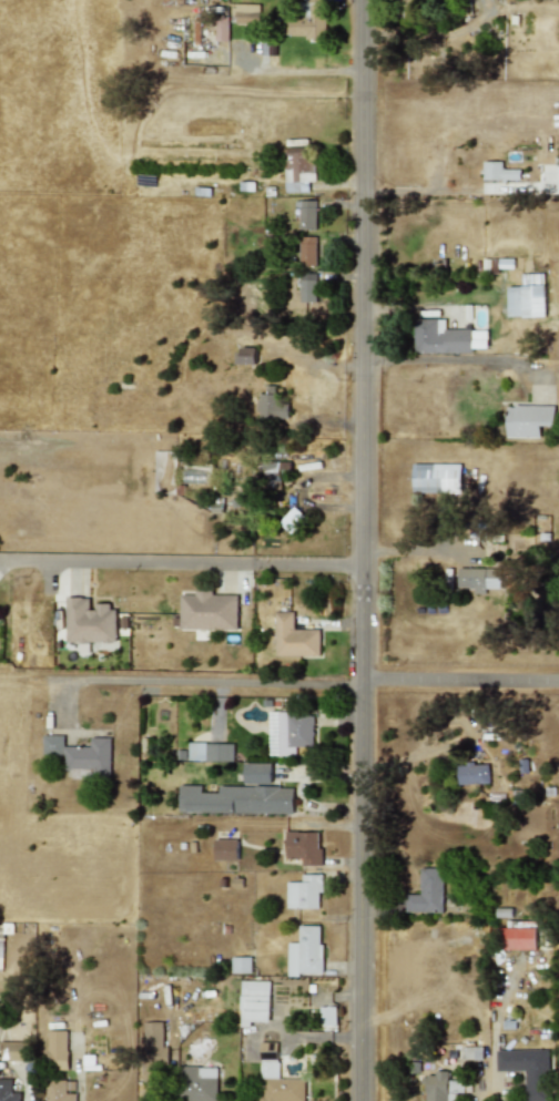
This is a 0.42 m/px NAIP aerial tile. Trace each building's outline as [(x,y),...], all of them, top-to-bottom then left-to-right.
[(307,20),(288,20),(288,38),(325,39),(326,0),(308,0),(307,20)] [(234,23),(260,24),(260,4),(235,4),(234,23)] [(227,42),(228,17),(215,17),(215,42),(227,42)] [(308,192),(307,181),(314,181),(313,146),(285,147),(286,192),(308,192)] [(511,180),(511,169),(502,169),(501,161),(482,162),(482,181),(511,180)] [(299,230),(316,230),(315,201),(299,201),(299,230)] [(298,267),(315,266),(315,236),(298,237),(298,267)] [(315,274),(298,274),(299,303),(315,303),(315,274)] [(520,274),(520,287),(506,287),(507,317),(545,316),(543,274),(520,274)] [(472,354),(472,348),(487,348),(487,330),(445,329),(445,319),(414,319),(414,354),(472,354)] [(255,348),(237,347),(236,364),(255,364),(255,348)] [(256,394),(256,418),(287,419),(287,393),(265,391),(265,394),(256,394)] [(539,437),(539,426),(555,426),(555,406),(506,407),(506,438),(539,437)] [(289,462),(265,462),(265,487),(280,487),(280,476),(289,476),(289,462)] [(460,465),(411,463),(411,492),(460,493),(460,465)] [(499,569),(458,568),(458,589),(472,589),(472,594),(485,594),(485,589),(499,589),(499,569)] [(236,631),(237,593),(180,593),(180,630),(236,631)] [(67,643),(116,642),(115,605),(91,605),(90,598),(65,598),(67,643)] [(318,630),(293,630),(293,612),(275,612),(274,655),(318,656),(318,630)] [(268,713),(267,755),(294,756),(295,746),(312,747),(313,714),(268,713)] [(110,737),(89,737),(89,746),(63,746),(63,735),(42,735),(43,756),(63,756),(63,777),(110,777),(110,737)] [(187,761),(232,762),(233,744),(187,743),(187,761)] [(457,763),(457,785),(488,784),(488,762),(457,763)] [(270,764),(242,764),(243,785),(271,785),(270,764)] [(292,815),(293,787),(217,786),(217,793),(201,793),(201,786),(179,785),(177,812),(292,815)] [(321,833),(286,832),(285,858),(301,859),(301,866),(319,866),(321,833)] [(237,839),(214,839),(214,860),(236,862),(237,839)] [(404,911),(441,913),(443,868),(419,868),(419,895),(404,894),(404,911)] [(319,875),(302,875),(302,881),(286,881),(286,909),(321,908),(319,875)] [(321,973),(321,926),(297,926),(298,942),(286,942),(287,975),(321,973)] [(535,927),(498,928),(499,950),(536,949),(535,927)] [(231,957),(231,973),(251,972),(251,957),(231,957)] [(268,1022),(268,981),(241,981),(240,1027),(250,1027),(250,1022),(268,1022)] [(333,1028),(333,1008),(319,1007),(319,1028),(333,1028)] [(162,1022),(142,1022),(143,1062),(167,1062),(167,1047),(162,1048),(162,1022)] [(67,1030),(47,1030),(47,1070),(67,1070),(67,1030)] [(0,1041),(0,1060),(28,1061),(28,1042),(0,1041)] [(277,1078),(277,1042),(260,1042),(259,1100),(304,1100),(304,1079),(277,1078)] [(496,1072),(524,1071),(525,1100),(549,1100),(547,1049),(495,1051),(496,1072)] [(183,1068),(184,1100),(216,1100),(216,1067),(183,1068)] [(424,1072),(424,1100),(456,1100),(456,1093),(463,1093),(463,1080),(447,1081),(447,1071),(424,1072)] [(19,1092),(11,1092),(11,1079),(0,1079),(0,1100),(19,1100),(19,1092)] [(75,1092),(73,1092),(74,1082),(45,1081),(45,1100),(75,1100),(75,1092)]
